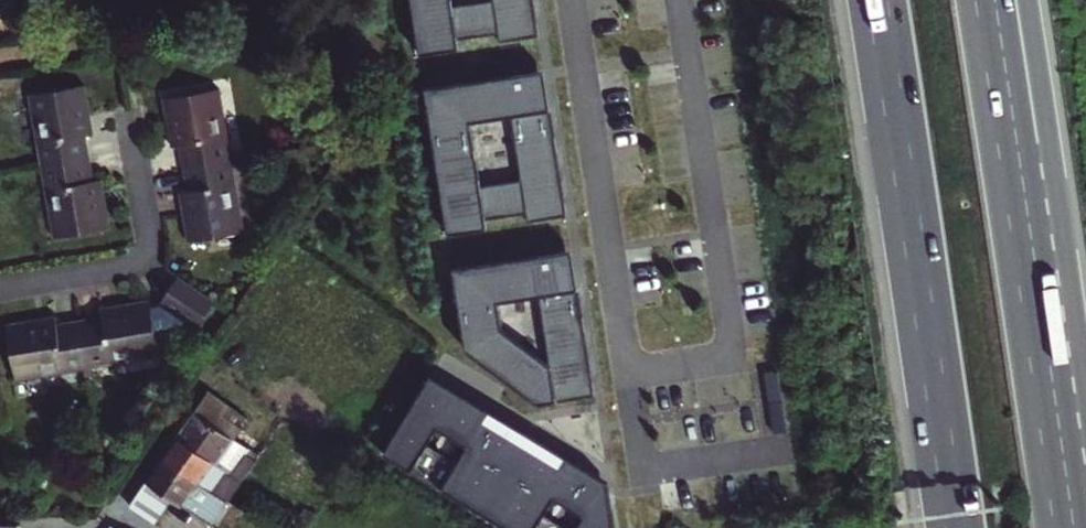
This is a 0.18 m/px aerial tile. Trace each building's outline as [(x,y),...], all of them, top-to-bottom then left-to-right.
[(419,45),(498,33),(499,43),(539,37),(533,0),(411,0),(419,45)] [(530,73),(426,89),(446,226),(526,214),(527,222),(567,216),(550,108),(536,110),(530,73)] [(38,142),(42,165),(90,157),(87,134),(91,133),(87,113),(92,112),(87,83),(34,93),(43,141),(38,142)] [(181,144),(184,167),(233,159),(232,155),(228,136),(225,136),(216,87),(164,96),(169,125),(173,124),(177,145),(181,144)] [(90,157),(42,165),(47,190),(51,189),(59,237),(110,228),(106,199),(101,199),(98,179),(94,180),(90,157)] [(183,211),(189,239),(241,231),(233,183),(237,182),(234,163),(233,159),(184,167),(188,189),(184,190),(188,210),(183,211)] [(558,253),(453,270),(466,350),(539,405),(594,395),(579,289),(564,291),(558,253)] [(157,306),(199,323),(212,291),(169,274),(157,306)] [(104,315),(81,319),(89,366),(95,365),(112,362),(112,359),(159,350),(151,299),(123,304),(124,307),(102,310),(104,315)] [(65,371),(84,367),(89,366),(81,319),(58,323),(56,319),(37,322),(36,318),(7,323),(16,375),(64,366),(65,371)] [(383,453),(509,527),(615,527),(608,489),(485,418),(490,409),(429,372),(383,453)] [(178,436),(226,470),(241,481),(256,461),(257,460),(253,457),(256,453),(235,439),(249,418),(209,391),(178,436)] [(212,490),(226,470),(178,436),(162,458),(211,493),(212,490)] [(207,526),(226,498),(212,490),(211,493),(162,458),(129,505),(155,522),(170,501),(207,526)]
